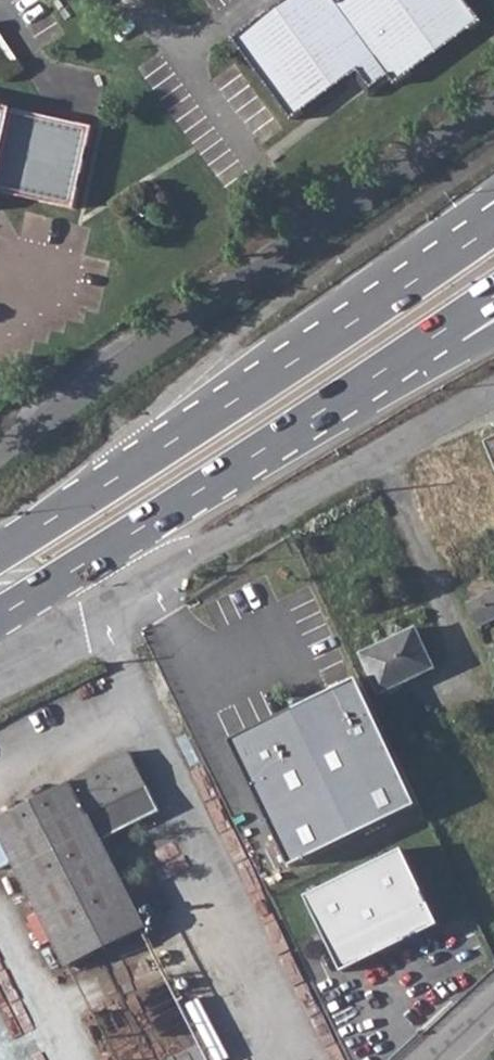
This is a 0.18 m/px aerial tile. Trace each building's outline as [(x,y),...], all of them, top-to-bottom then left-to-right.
[(234,39),(294,121),(355,75),(371,97),(392,81),(396,86),(484,20),(469,0),(343,0),(341,1),(340,0),(286,0),(234,39)] [(0,192),(79,208),(97,125),(0,106),(0,192)] [(470,603),(480,625),(493,618),(493,592),(470,603)] [(418,629),(364,655),(383,693),(436,667),(418,629)] [(361,685),(236,744),(295,869),(421,810),(361,685)] [(0,819),(0,832),(70,967),(147,928),(102,841),(161,810),(130,750),(73,779),(73,781),(0,819)] [(408,853),(312,897),(348,976),(445,932),(408,853)]
